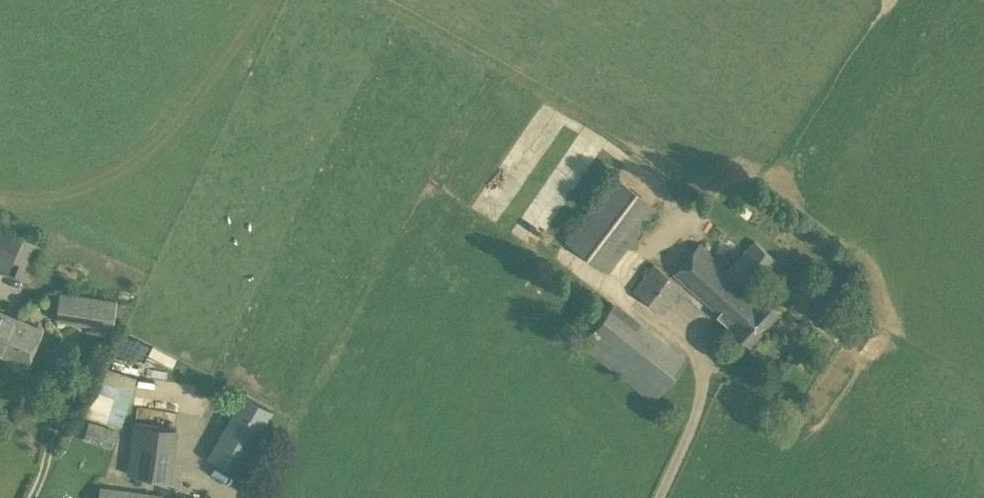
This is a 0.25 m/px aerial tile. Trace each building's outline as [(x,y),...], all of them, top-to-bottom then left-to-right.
[(614,176),(565,240),(607,272),(657,207),(614,176)] [(8,229),(0,225),(0,269),(26,280),(42,244),(37,241),(8,229)] [(721,319),(731,329),(733,328),(747,342),(774,315),(760,302),(762,300),(750,288),(775,260),(753,239),(727,267),(700,242),(677,267),(672,273),(721,319)] [(652,264),(633,290),(662,313),(682,286),(652,264)] [(116,300),(59,292),(55,319),(112,328),(116,300)] [(614,301),(580,344),(653,401),(687,357),(614,301)] [(14,318),(0,312),(0,351),(14,318)] [(14,318),(0,351),(0,354),(26,365),(41,330),(14,318)] [(121,424),(132,390),(100,380),(97,379),(86,413),(121,424)] [(237,474),(265,425),(257,421),(264,408),(245,397),(238,410),(235,408),(207,456),(237,474)] [(112,446),(116,431),(87,421),(82,436),(112,446)] [(126,475),(172,480),(178,428),(133,423),(126,475)] [(99,486),(97,497),(165,497),(165,495),(99,486)]
